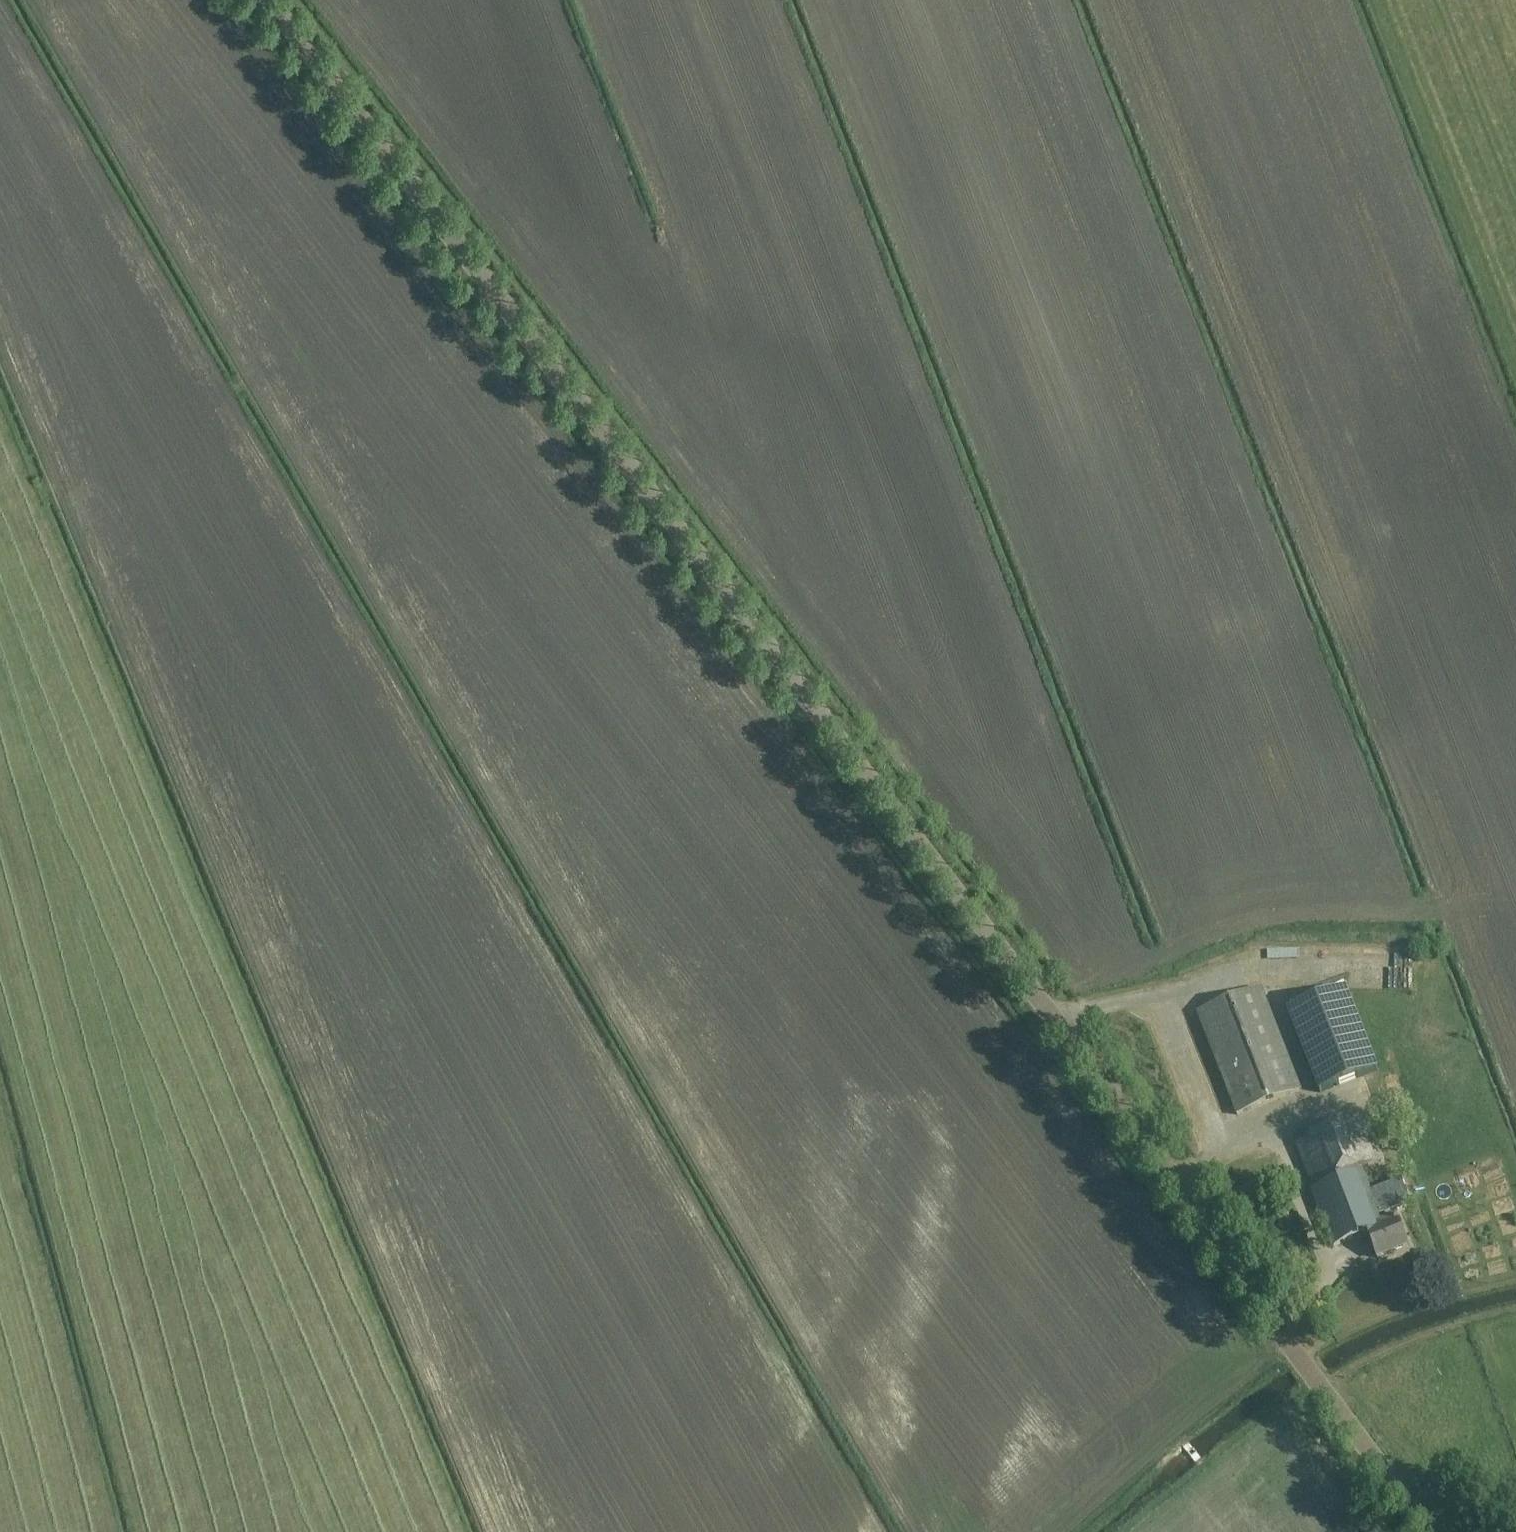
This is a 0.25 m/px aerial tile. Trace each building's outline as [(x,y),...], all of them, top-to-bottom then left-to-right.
[(1237,1114),(1301,1089),(1262,988),(1198,1013),(1237,1114)] [(1289,1012),(1321,1092),(1378,1069),(1347,989),(1289,1012)] [(1354,1172),(1382,1161),(1367,1115),(1319,1134),(1295,1143),(1313,1188),(1318,1186),(1354,1172)] [(1393,1172),(1397,1191),(1414,1187),(1410,1168),(1393,1172)] [(1318,1186),(1313,1188),(1335,1246),(1368,1233),(1378,1258),(1408,1246),(1395,1213),(1375,1221),(1373,1223),(1373,1222),(1354,1172),(1318,1186)]
